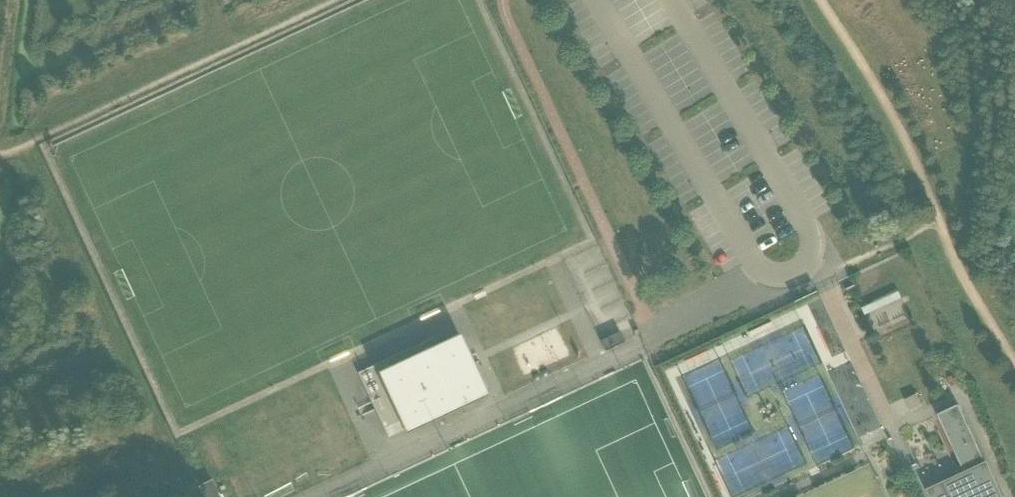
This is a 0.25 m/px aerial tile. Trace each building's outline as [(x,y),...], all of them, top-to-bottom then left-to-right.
[(887,304),(904,297),(902,291),(865,304),(872,323),(892,316),(887,304)] [(620,332),(600,341),(605,352),(625,342),(620,332)] [(404,430),(406,435),(489,396),(487,391),(485,392),(472,364),(461,369),(450,345),(439,350),(433,338),(358,373),(388,438),(404,430)] [(958,405),(937,415),(964,474),(955,478),(954,477),(943,482),(943,483),(935,487),(939,496),(1001,496),(958,405)] [(212,480),(201,486),(206,496),(219,496),(212,480)]
